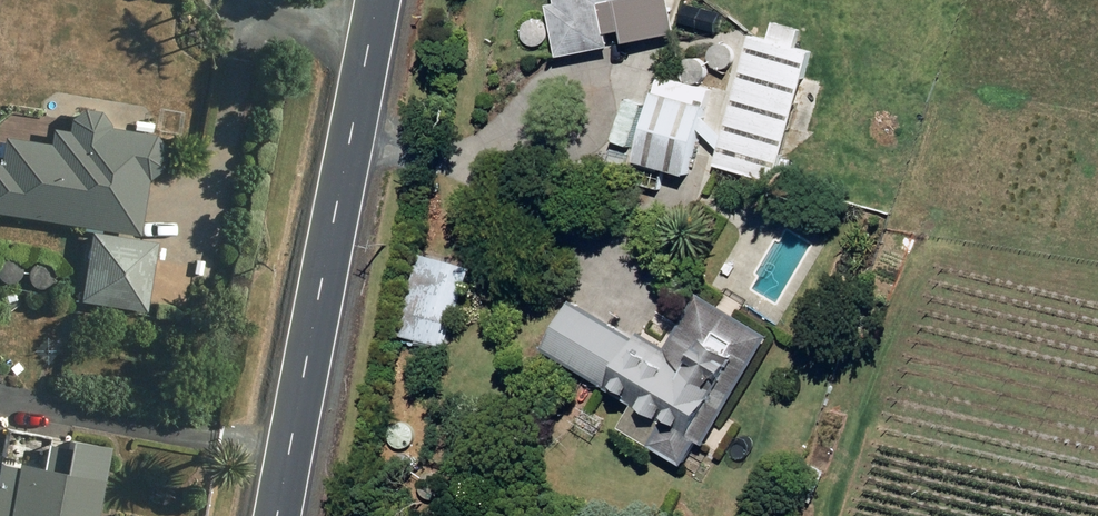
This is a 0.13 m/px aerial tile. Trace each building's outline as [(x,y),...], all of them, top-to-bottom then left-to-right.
[(554,3),(546,4),(555,56),(608,46),(605,32),(624,28),(626,39),(676,30),(671,0),(554,0),(554,3)] [(752,30),(716,164),(757,175),(754,186),(773,191),(812,46),(808,45),(798,42),(799,36),(802,27),(774,19),(772,29),(770,35),(752,30)] [(651,91),(632,160),(683,174),(702,105),(651,91)] [(101,123),(92,111),(76,108),(64,117),(62,129),(45,126),(42,144),(0,137),(0,211),(132,233),(142,176),(157,165),(159,148),(148,133),(101,125),(101,123)] [(160,241),(96,230),(85,295),(149,306),(160,241)] [(417,251),(391,331),(443,348),(468,267),(417,251)] [(182,305),(182,309),(191,310),(193,294),(178,291),(176,304),(182,305)] [(540,349),(632,403),(618,429),(680,466),(695,441),(702,445),(767,335),(696,293),(664,349),(637,333),(634,338),(569,300),(540,349)] [(548,366),(540,378),(554,387),(562,374),(548,366)] [(100,449),(64,441),(58,469),(58,471),(0,458),(0,515),(86,515),(94,478),(100,449)]
